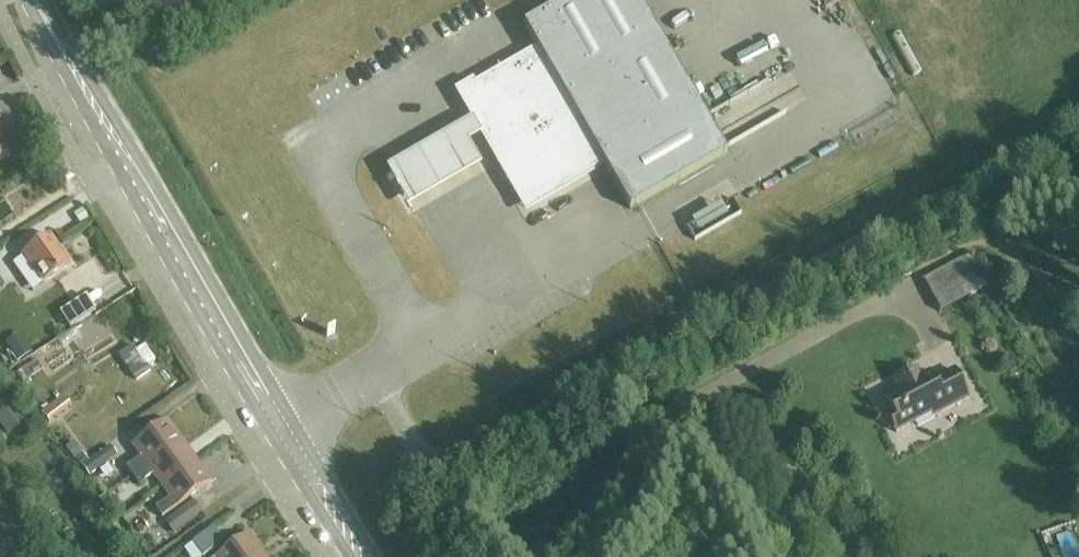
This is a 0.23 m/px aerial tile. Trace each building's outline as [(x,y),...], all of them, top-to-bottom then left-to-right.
[(630,210),(726,154),(638,0),(568,0),(523,26),(537,49),(465,90),(462,99),(476,121),(484,136),(523,203),(530,205),(603,164),(630,210)] [(476,121),(383,174),(404,212),(478,171),(464,147),(484,136),(476,121)] [(9,157),(0,140),(0,162),(9,157)] [(31,270),(42,285),(68,266),(47,237),(21,256),(22,258),(12,265),(21,277),(31,270)] [(77,310),(105,290),(88,268),(61,288),(77,310)] [(965,269),(948,278),(954,291),(971,282),(965,269)] [(119,346),(125,356),(141,347),(135,336),(119,346)] [(9,352),(17,364),(41,350),(33,337),(9,352)] [(16,374),(24,385),(43,372),(35,361),(16,374)] [(928,373),(919,377),(916,370),(893,382),(897,390),(883,397),(892,412),(886,415),(896,433),(913,423),(910,418),(928,409),(932,417),(968,398),(953,371),(933,381),(928,373)] [(25,410),(7,381),(0,385),(0,399),(11,418),(25,410)] [(49,423),(95,388),(90,381),(81,388),(79,386),(58,402),(57,401),(41,413),(49,423)] [(398,389),(388,394),(396,409),(406,404),(398,389)] [(132,477),(182,441),(167,420),(131,446),(140,458),(125,468),(132,477)] [(161,486),(196,461),(182,441),(132,477),(138,486),(153,475),(161,486)] [(74,442),(65,449),(73,460),(75,459),(81,467),(88,476),(117,456),(110,446),(88,462),(74,442)] [(196,461),(161,486),(169,498),(154,508),(161,518),(211,482),(196,461)] [(164,523),(172,534),(201,513),(193,502),(164,523)] [(201,556),(204,556),(224,543),(214,528),(191,543),(201,556)] [(264,555),(248,534),(216,556),(261,556),(264,555)]
